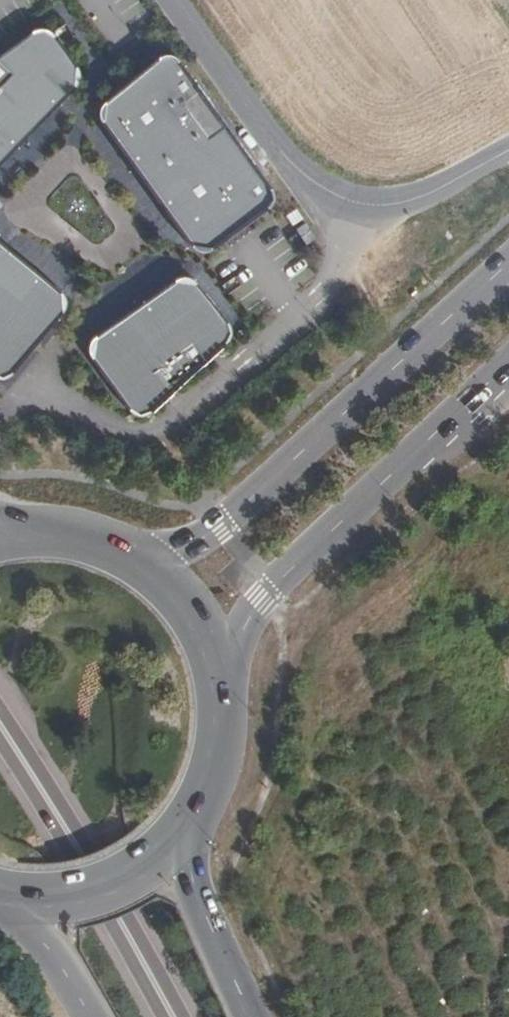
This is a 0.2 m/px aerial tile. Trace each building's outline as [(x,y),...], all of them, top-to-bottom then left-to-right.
[(80,87),(82,67),(54,32),(36,32),(0,59),(0,168),(80,87)] [(105,105),(109,119),(198,242),(222,247),(276,203),(276,188),(182,55),(169,59),(105,105)] [(0,375),(10,376),(66,312),(66,295),(0,242),(0,375)] [(100,338),(96,353),(137,412),(153,411),(233,338),(233,323),(199,282),(182,278),(100,338)]
